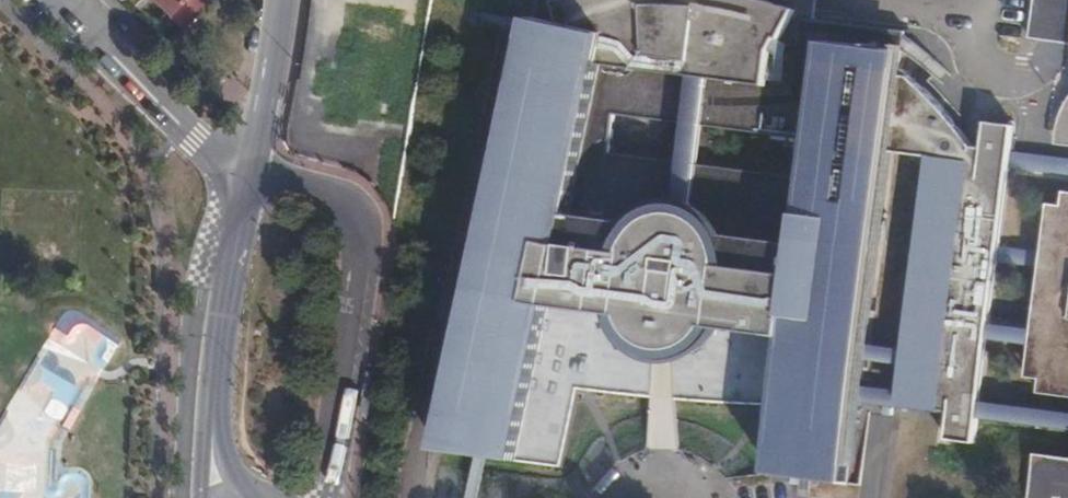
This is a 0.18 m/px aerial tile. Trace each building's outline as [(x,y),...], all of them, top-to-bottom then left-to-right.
[(182,23),(204,0),(158,0),(182,23)] [(1006,163),(1008,147),(1011,122),(986,118),(982,144),(970,143),(953,121),(934,99),(921,86),(896,65),(901,27),(810,15),(691,0),(531,0),(436,449),(557,464),(574,386),(779,403),(771,471),(846,480),(857,398),(948,410),(945,436),(973,439),(976,413),(996,243),(1006,163)] [(810,15),(812,0),(691,0),(810,15)] [(1025,34),(1057,37),(1067,39),(1067,0),(1029,0),(1025,34)] [(1065,100),(1062,105),(1057,119),(1055,134),(1067,135),(1067,96),(1065,100)] [(1008,147),(1006,163),(1067,172),(1067,156),(1008,147)] [(996,243),(976,413),(1067,425),(1067,194),(1063,193),(1061,204),(1052,203),(1046,250),(996,243)]
